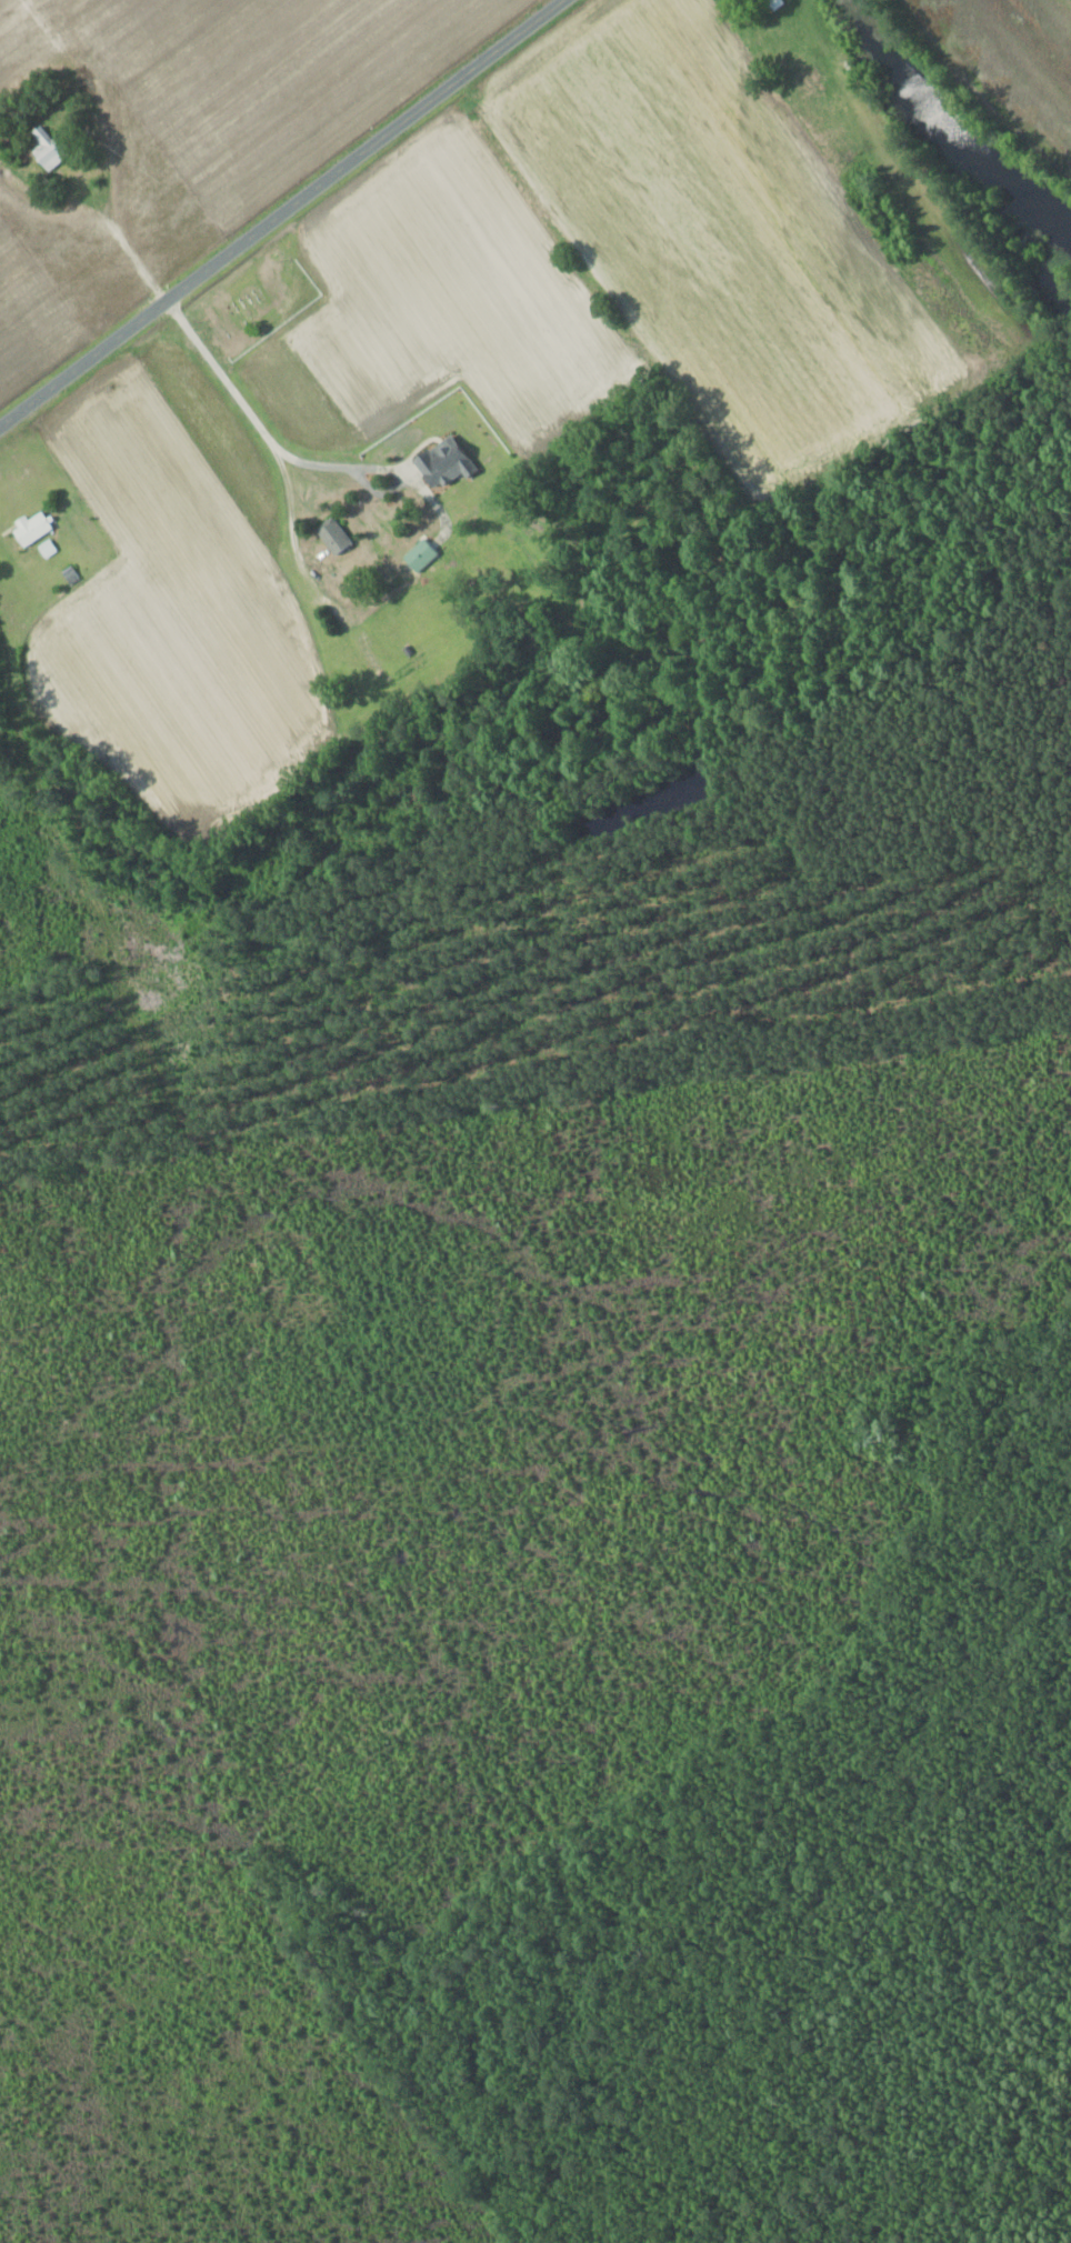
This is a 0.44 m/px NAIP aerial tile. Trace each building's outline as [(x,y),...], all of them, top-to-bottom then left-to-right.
[(780,0),(766,0),(771,10),(782,5),(780,0)] [(67,153),(37,123),(28,132),(39,142),(28,153),(47,172),(67,153)] [(8,135),(0,128),(0,145),(8,135)] [(471,468),(452,434),(411,456),(430,491),(471,468)] [(52,529),(41,510),(11,527),(21,547),(52,529)] [(315,528),(334,555),(352,543),(332,516),(315,528)] [(401,558),(416,572),(435,553),(419,539),(401,558)]
